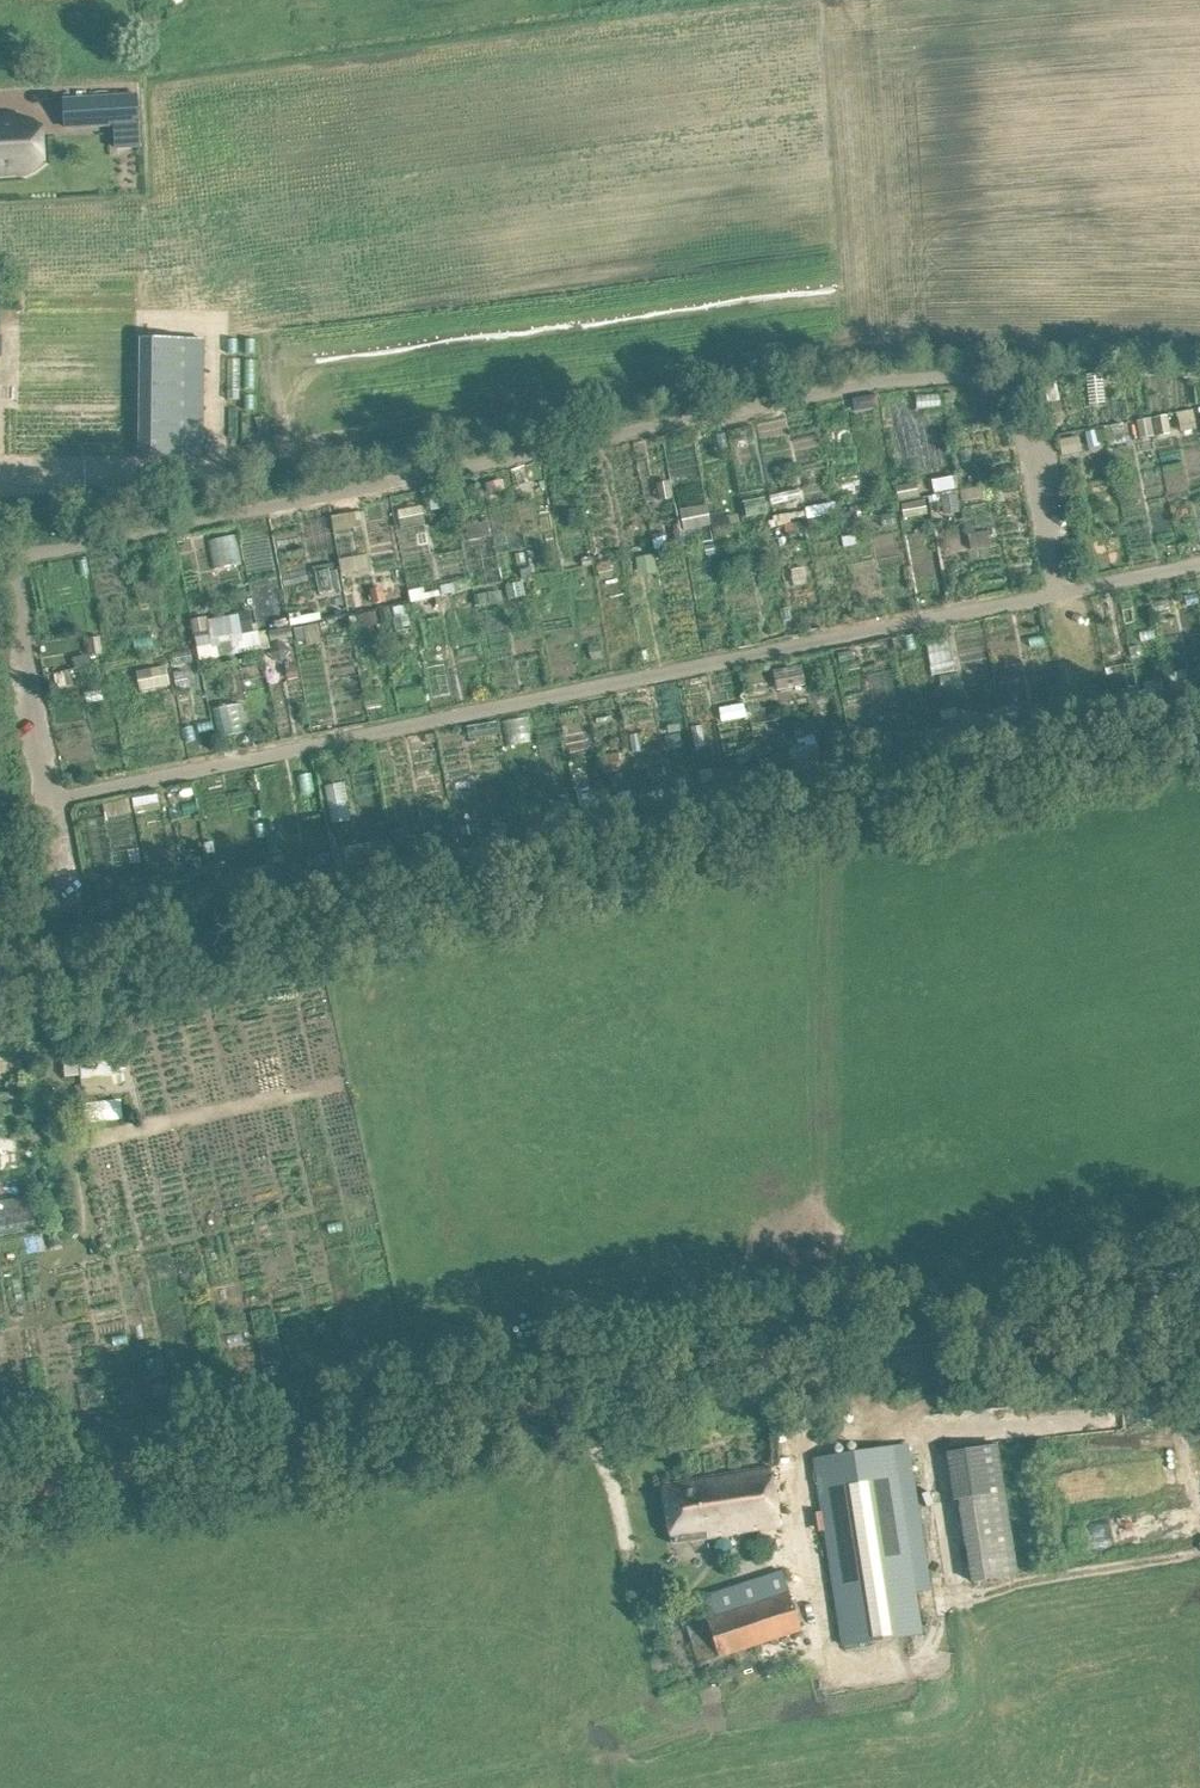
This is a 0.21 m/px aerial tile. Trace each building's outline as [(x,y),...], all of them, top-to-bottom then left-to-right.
[(138,94),(65,98),(66,128),(115,124),(118,149),(141,147),(138,94)] [(17,174),(16,157),(32,156),(30,123),(31,123),(31,121),(6,122),(6,116),(0,116),(0,175),(17,174)] [(205,455),(206,337),(140,337),(140,455),(205,455)] [(795,462),(809,462),(809,438),(795,438),(795,462)] [(682,508),(691,543),(719,535),(710,501),(682,508)] [(205,595),(189,598),(200,657),(218,653),(215,641),(246,635),(242,611),(209,617),(205,595)] [(1152,614),(1163,676),(1199,670),(1199,606),(1152,614)] [(137,669),(142,690),(173,683),(169,662),(137,669)] [(238,667),(221,668),(222,695),(239,694),(238,667)] [(808,745),(811,768),(822,767),(820,743),(808,745)] [(327,783),(333,820),(352,817),(346,780),(327,783)] [(121,1032),(81,1032),(81,1064),(121,1064),(121,1032)] [(908,1442),(815,1457),(837,1602),(844,1645),(921,1633),(915,1591),(931,1588),(908,1442)] [(959,1499),(972,1581),(1018,1573),(996,1442),(946,1452),(954,1500),(959,1499)] [(672,1544),(708,1537),(708,1535),(781,1525),(771,1466),(662,1485),(672,1544)] [(709,1619),(688,1626),(700,1662),(726,1654),(738,1651),(802,1628),(781,1569),(701,1595),(709,1619)]
